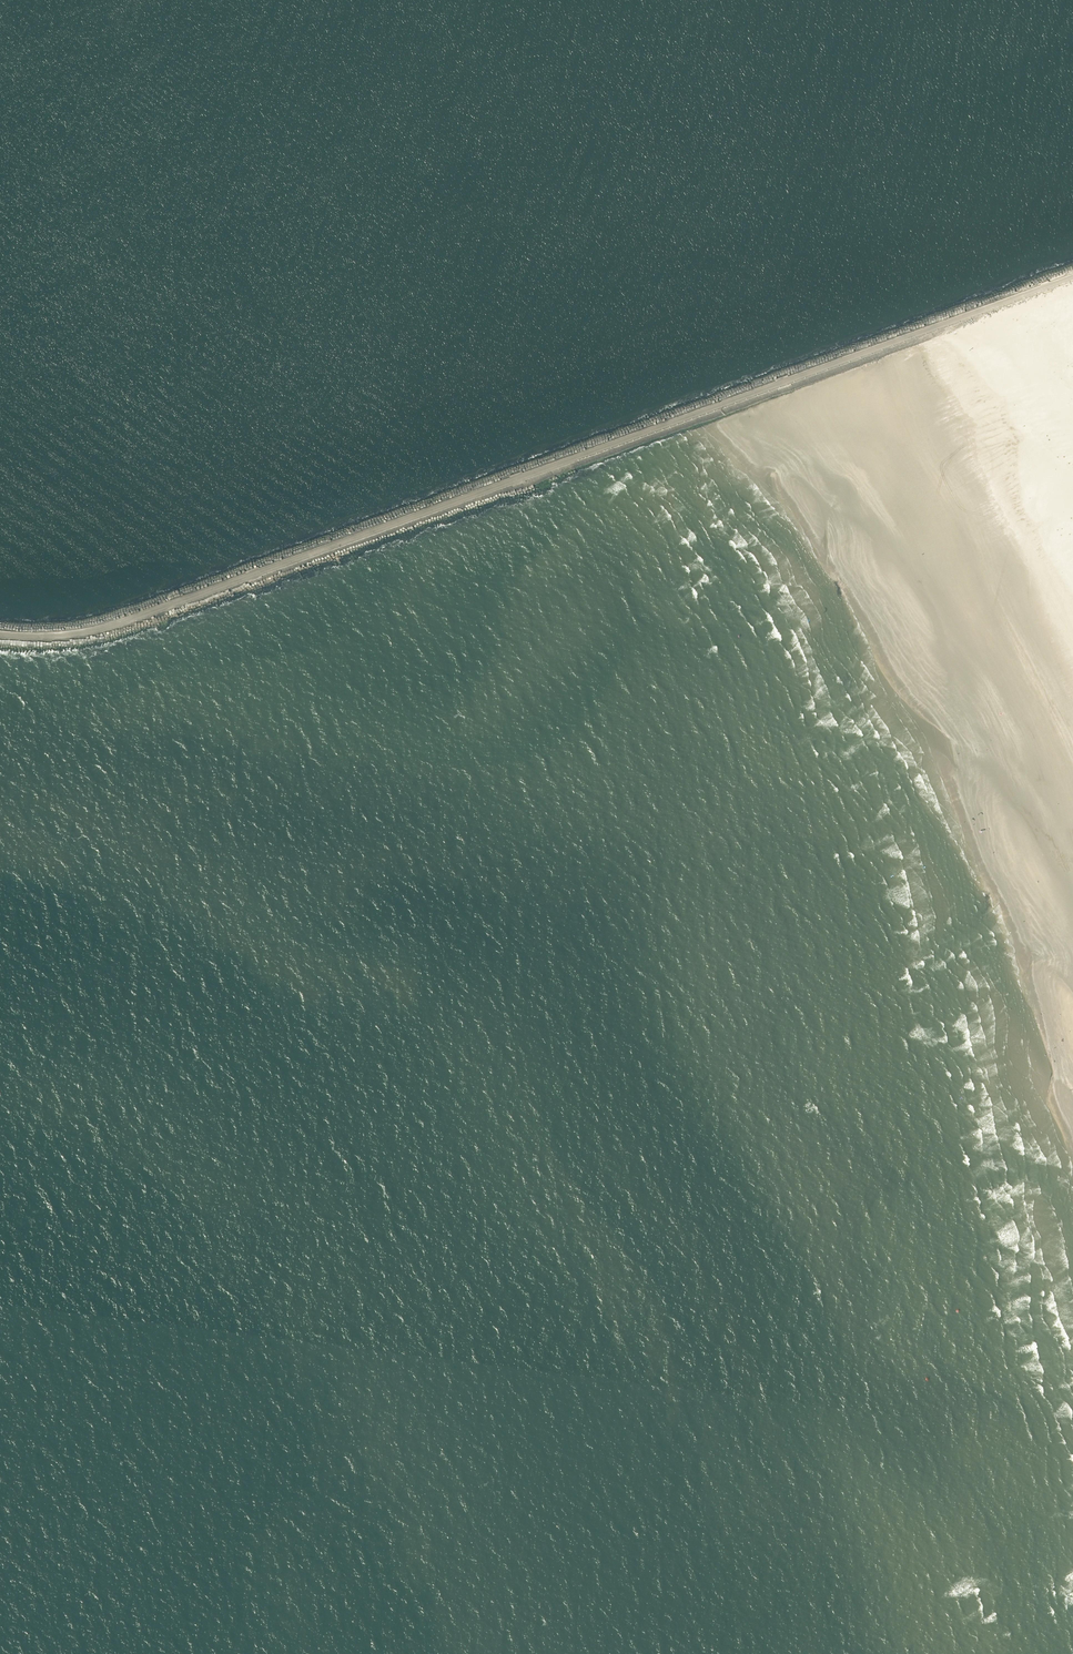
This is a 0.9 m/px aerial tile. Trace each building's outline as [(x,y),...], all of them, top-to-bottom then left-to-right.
[(216,578),(212,577),(211,584),(212,585),(213,581),(220,582),(221,580),(223,581),(223,576),(219,575),(219,574),(217,573),(216,578)]
